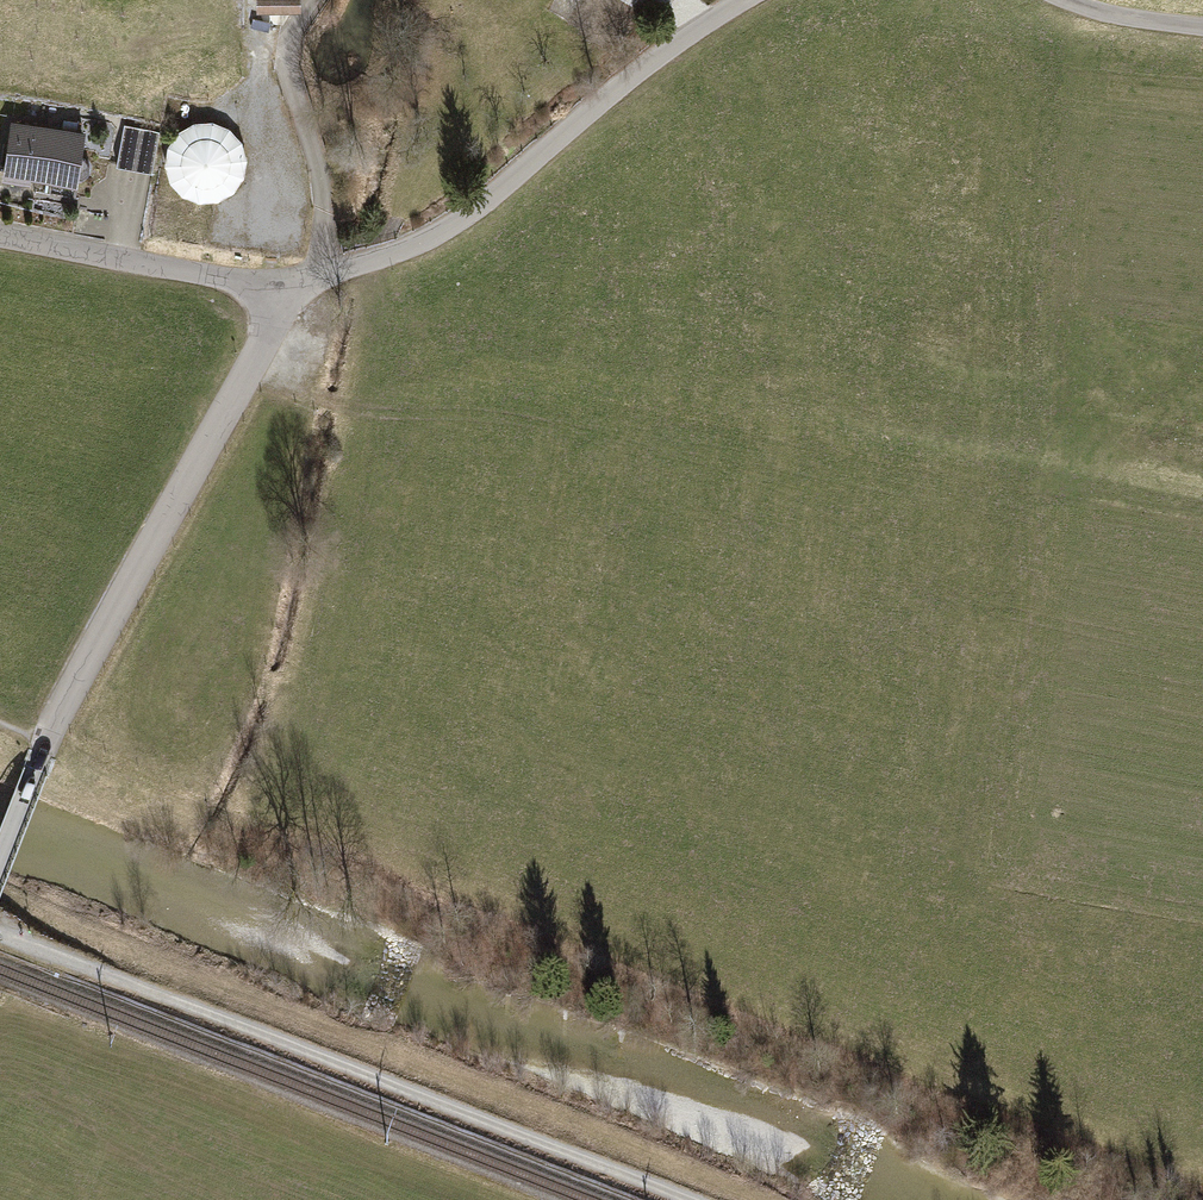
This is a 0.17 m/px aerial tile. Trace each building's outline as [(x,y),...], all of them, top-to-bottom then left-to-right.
[(257,11),(300,11),(300,0),(257,0),(257,11)] [(51,127),(13,121),(3,182),(30,186),(31,180),(78,187),(87,133),(51,127)] [(182,197),(199,204),(217,203),(234,194),(245,179),(248,161),(243,143),(230,129),(213,122),(195,123),(178,132),(168,147),(164,165),(169,183),(182,197)] [(123,125),(115,166),(151,173),(159,133),(123,125)]
